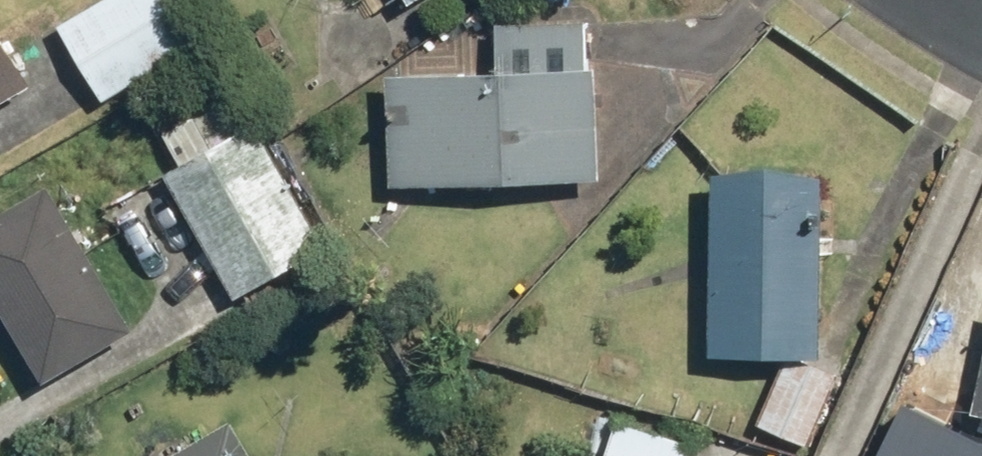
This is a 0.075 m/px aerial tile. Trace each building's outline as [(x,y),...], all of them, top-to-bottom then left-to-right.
[(114,98),(214,41),(191,0),(108,0),(71,21),(114,98)] [(379,15),(403,0),(369,0),(379,15)] [(43,75),(0,4),(0,101),(43,75)] [(599,17),(506,16),(506,69),(396,69),(396,181),(587,182),(587,172),(611,172),(612,60),(599,60),(599,17)] [(260,116),(174,167),(247,291),(332,240),(260,116)] [(839,168),(723,166),(719,354),(836,356),(839,168)] [(0,207),(0,293),(6,290),(52,378),(148,327),(65,172),(0,207)] [(910,393),(882,455),(981,455),(981,425),(910,393)] [(623,419),(620,442),(594,440),(592,455),(697,455),(702,437),(623,419)] [(174,455),(259,455),(239,420),(174,455)]
